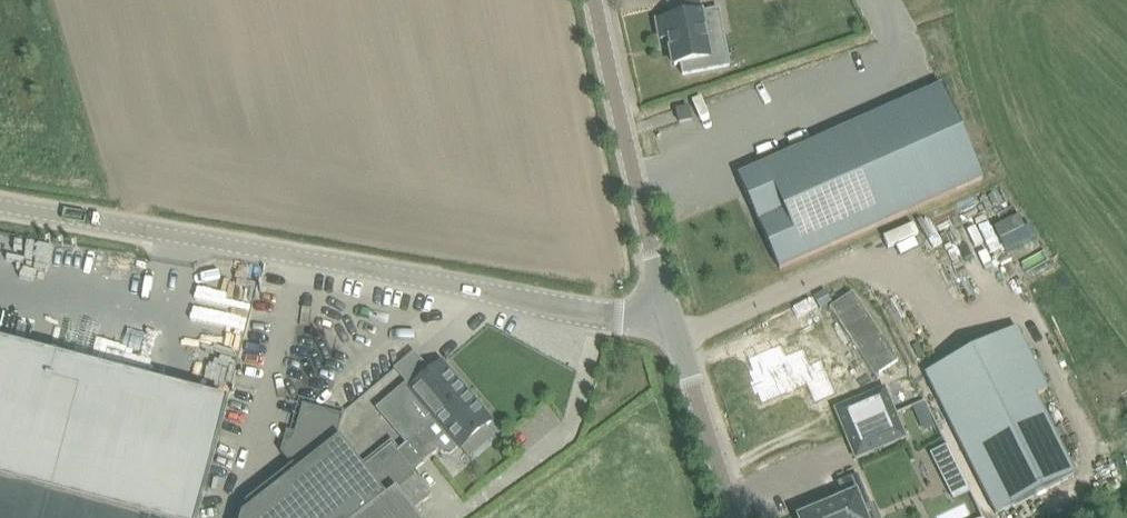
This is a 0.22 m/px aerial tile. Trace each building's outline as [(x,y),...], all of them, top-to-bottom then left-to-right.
[(682,64),(683,74),(729,65),(719,10),(701,13),(698,0),(687,0),(669,3),(672,19),(658,21),(662,39),(669,38),(675,65),(682,64)] [(780,269),(983,179),(942,86),(739,176),(780,269)] [(689,107),(677,110),(680,122),(692,119),(689,107)] [(824,291),(814,297),(820,309),(831,302),(824,291)] [(852,294),(830,309),(876,375),(898,359),(852,294)] [(1016,326),(925,372),(995,513),(1074,473),(1035,394),(1047,387),(1016,326)] [(786,342),(751,357),(756,368),(752,370),(766,403),(811,384),(818,400),(838,392),(825,361),(816,365),(808,346),(791,353),(786,342)] [(138,517),(197,517),(227,403),(0,343),(0,482),(138,517)] [(441,364),(402,398),(402,406),(422,430),(436,419),(466,394),(441,364)] [(885,389),(836,409),(846,434),(895,413),(885,389)] [(423,431),(398,452),(409,466),(412,470),(438,450),(441,453),(451,454),(460,446),(461,447),(490,422),(466,394),(436,419),(422,430),(423,431)] [(930,415),(924,403),(914,407),(919,419),(930,415)] [(397,491),(400,489),(416,476),(412,470),(409,466),(398,452),(397,452),(391,445),(363,468),(338,436),(344,411),(343,411),(342,415),(303,405),(295,433),(287,431),(281,452),(297,472),(242,515),(241,517),(361,517),(396,490),(397,491)] [(895,413),(846,434),(856,459),(905,438),(895,413)] [(955,465),(942,471),(949,487),(962,480),(955,465)] [(800,517),(866,517),(862,509),(871,505),(858,474),(837,483),(844,500),(834,504),(834,503),(823,508),(800,517)] [(432,496),(416,476),(400,489),(397,491),(413,511),(432,496)] [(0,482),(0,517),(138,517),(0,482)] [(361,517),(419,517),(413,511),(397,491),(396,490),(361,517)]
